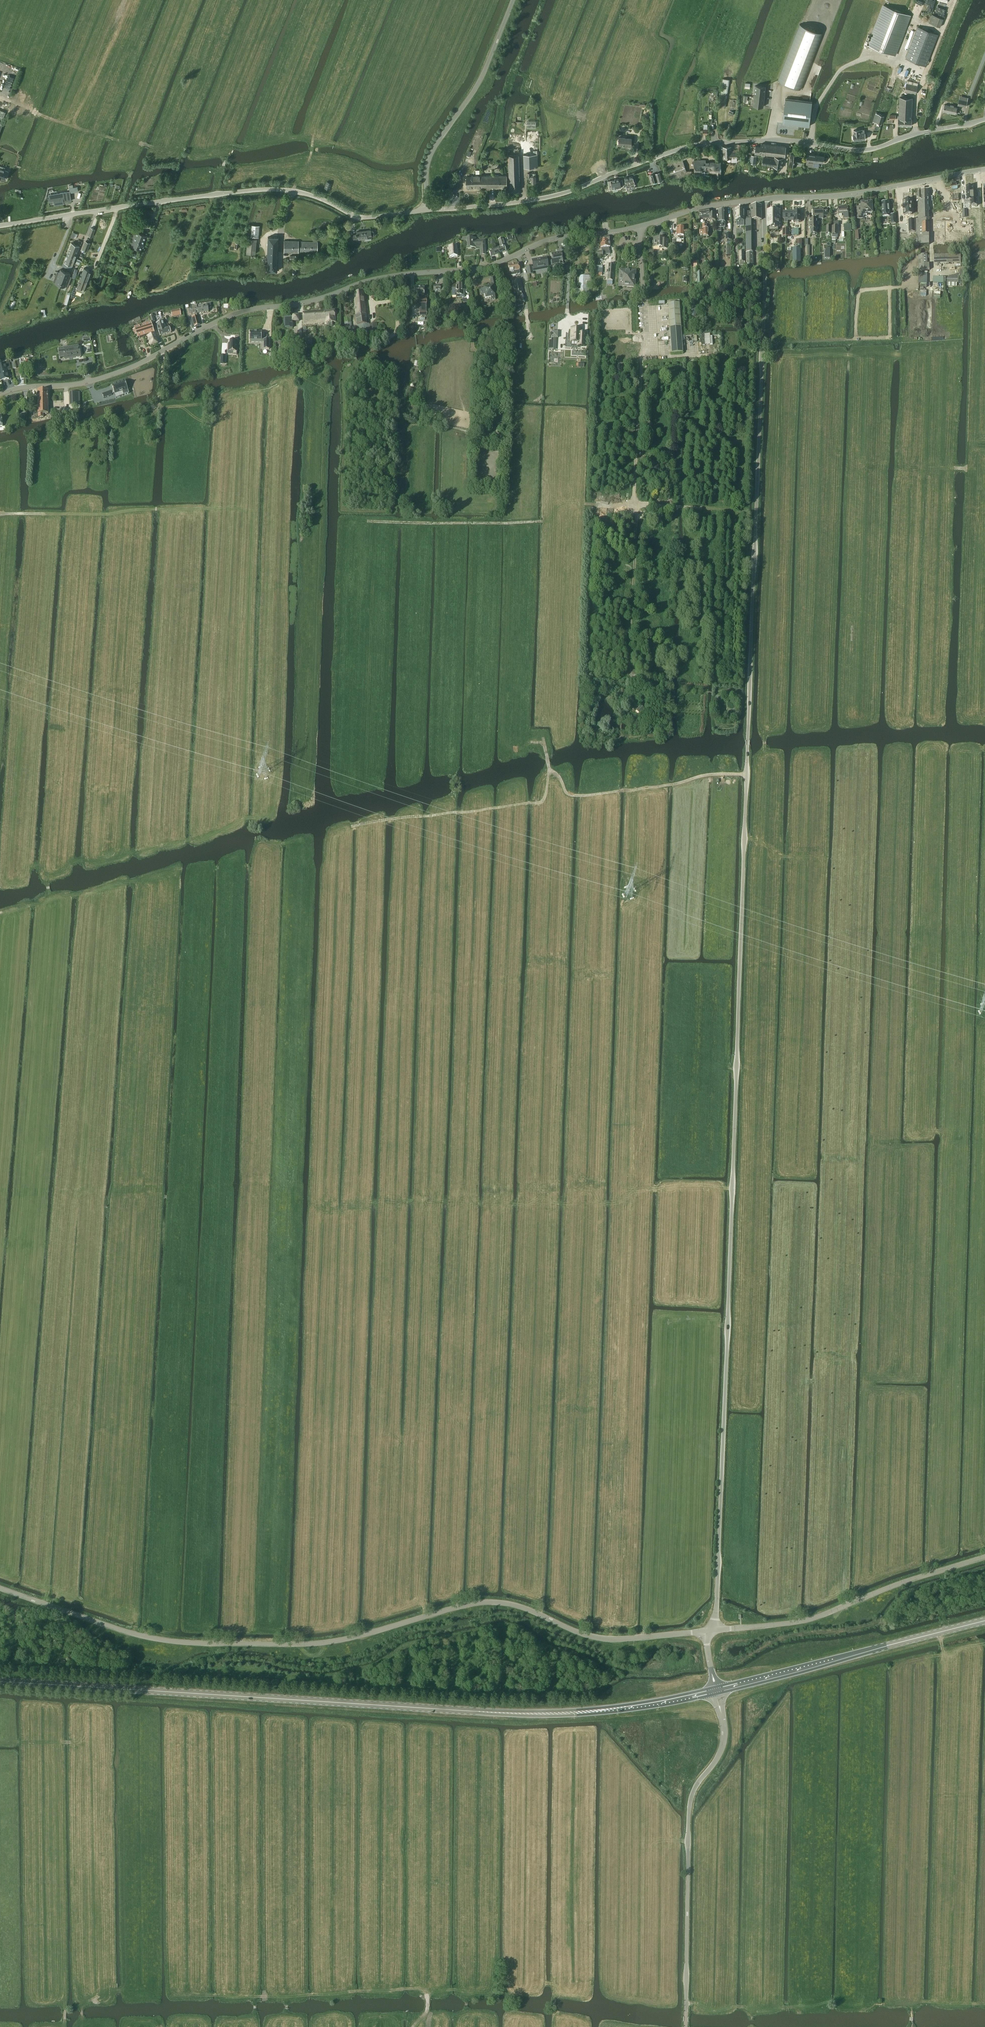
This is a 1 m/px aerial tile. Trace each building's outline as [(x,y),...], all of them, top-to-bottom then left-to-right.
[(868,44),(894,54),(909,15),(883,5),(868,44)] [(801,25),(778,80),(800,89),(822,33),(801,25)] [(906,58),(926,66),(938,35),(918,27),(906,58)] [(905,91),(916,94),(918,85),(907,83),(905,91)] [(753,106),(763,107),(766,86),(755,85),(753,106)] [(905,124),(905,125),(911,125),(912,118),(913,97),(900,97),(899,114),(903,114),(903,117),(904,117),(904,118),(903,118),(903,120),(907,120),(907,122),(906,122),(906,124),(905,124)] [(785,99),(782,123),(809,127),(811,116),(812,102),(785,99)] [(957,107),(953,106),(953,105),(951,105),(951,106),(945,105),(943,111),(956,114),(957,107)] [(890,114),(890,119),(887,119),(888,123),(892,123),(892,119),(896,119),(896,115),(890,114)] [(898,125),(905,125),(905,124),(906,124),(906,122),(907,122),(907,120),(903,120),(903,118),(904,118),(904,117),(903,117),(903,114),(899,114),(899,115),(898,115),(898,118),(899,118),(898,125)] [(854,139),(854,140),(865,139),(865,133),(864,133),(864,129),(854,130),(854,133),(854,134),(853,134),(853,139),(854,139)] [(477,150),(483,137),(477,134),(470,147),(477,150)] [(631,138),(619,137),(618,146),(624,146),(624,145),(630,146),(631,138)] [(755,153),(770,155),(770,150),(767,150),(767,144),(761,144),(761,146),(756,146),(755,153)] [(770,150),(770,155),(785,156),(786,146),(767,144),(767,150),(770,150)] [(508,149),(509,190),(520,190),(518,154),(518,148),(508,149)] [(694,156),(692,152),(664,162),(670,178),(673,177),(674,180),(680,178),(680,179),(689,176),(683,160),(694,156)] [(734,152),(723,153),(724,158),(731,158),(732,162),(736,162),(737,161),(737,157),(737,152),(734,152)] [(537,154),(523,154),(524,167),(535,167),(537,167),(537,154)] [(789,165),(797,166),(797,162),(801,163),(802,157),(798,156),(798,155),(791,154),(789,165)] [(807,160),(806,165),(813,166),(814,161),(819,162),(823,162),(824,156),(820,155),(816,155),(807,154),(807,160)] [(762,164),(774,166),(774,167),(778,168),(778,167),(782,167),(784,158),(775,157),(774,158),(764,157),(762,164)] [(695,160),(695,175),(712,175),(712,174),(716,174),(716,176),(721,176),(721,162),(706,162),(706,160),(695,160)] [(0,168),(0,177),(5,179),(8,171),(4,170),(5,167),(1,166),(0,168)] [(459,177),(459,190),(471,190),(471,182),(476,182),(476,167),(467,167),(467,177),(459,177)] [(506,175),(481,175),(481,187),(506,186),(506,175)] [(624,178),(626,186),(634,185),(633,180),(632,176),(624,178)] [(608,181),(609,189),(617,188),(618,189),(621,188),(620,187),(621,187),(621,186),(623,185),(622,180),(619,180),(619,179),(608,181)] [(53,195),(49,195),(50,201),(54,200),(55,204),(63,203),(63,202),(67,201),(71,201),(70,192),(69,192),(68,192),(66,192),(57,193),(58,196),(53,197),(53,195)] [(921,192),(917,192),(917,200),(918,200),(921,200),(921,196),(928,196),(928,192),(921,192)] [(917,238),(914,238),(914,247),(919,247),(919,245),(929,245),(928,196),(921,196),(921,200),(918,200),(918,219),(916,219),(917,238)] [(872,212),(873,212),(873,209),(872,209),(872,207),(873,206),(873,202),(867,202),(867,203),(861,204),(862,208),(857,208),(858,219),(863,218),(865,218),(865,220),(867,219),(867,218),(873,218),(872,212)] [(909,203),(901,203),(901,216),(909,216),(909,203)] [(746,220),(753,220),(762,220),(762,206),(751,206),(751,212),(746,212),(746,220)] [(848,214),(848,207),(838,207),(839,214),(844,214),(844,216),(847,215),(847,214),(848,214)] [(736,213),(735,213),(736,221),(736,224),(744,224),(744,209),(741,209),(741,208),(740,209),(736,209),(736,213)] [(716,220),(716,213),(710,213),(709,210),(700,211),(700,219),(710,219),(710,220),(716,220)] [(780,228),(780,210),(767,210),(767,228),(780,228)] [(814,220),(810,220),(810,230),(811,230),(811,234),(816,234),(816,230),(818,230),(818,220),(817,220),(817,219),(823,219),(823,217),(824,217),(824,216),(828,216),(828,210),(824,210),(813,210),(813,217),(814,217),(814,220)] [(792,212),(784,212),(784,219),(793,219),(793,222),(801,222),(801,220),(801,212),(792,212)] [(708,224),(702,224),(702,229),(700,229),(700,235),(703,235),(703,237),(708,236),(708,224)] [(250,236),(259,237),(259,225),(251,225),(250,236)] [(684,235),(688,235),(688,230),(684,230),(684,227),(677,227),(676,239),(683,240),(683,236),(684,237),(684,235)] [(372,230),(370,231),(370,229),(357,231),(357,236),(353,236),(354,241),(358,240),(358,239),(371,237),(371,236),(373,236),(374,235),(373,231),(372,230)] [(135,237),(132,246),(140,249),(146,235),(137,232),(135,231),(133,236),(135,237)] [(604,236),(599,237),(600,247),(601,247),(601,251),(597,251),(597,256),(606,256),(605,254),(604,236)] [(268,237),(267,271),(278,271),(279,237),(268,237)] [(652,241),(652,247),(659,247),(659,249),(665,250),(668,250),(669,240),(665,240),(662,240),(662,238),(654,238),(653,241),(652,241)] [(477,247),(480,247),(480,255),(486,255),(485,240),(476,241),(476,239),(467,239),(468,248),(477,248),(477,247)] [(497,249),(499,253),(506,251),(504,246),(505,246),(502,239),(498,240),(500,247),(497,249)] [(298,251),(317,252),(317,242),(298,241),(298,240),(284,241),(284,252),(298,252),(298,251)] [(68,252),(76,255),(80,245),(72,242),(68,252)] [(450,247),(449,247),(449,248),(448,248),(448,250),(449,250),(449,253),(448,253),(448,256),(449,256),(449,257),(457,257),(457,256),(459,256),(458,252),(457,252),(457,247),(455,247),(455,245),(450,246),(450,247)] [(553,259),(550,260),(551,265),(560,263),(559,261),(562,261),(561,252),(552,254),(553,259)] [(934,263),(961,262),(961,253),(934,254),(934,263)] [(921,254),(919,254),(919,264),(927,264),(927,254),(921,254)] [(72,265),(74,260),(66,257),(64,262),(72,265)] [(548,267),(546,258),(532,260),(534,269),(548,267)] [(508,266),(509,272),(511,272),(512,275),(520,274),(519,270),(518,264),(508,266)] [(57,271),(53,281),(56,282),(60,284),(65,271),(61,269),(60,272),(57,271)] [(635,274),(635,271),(622,270),(619,270),(618,283),(618,286),(631,287),(634,287),(634,284),(635,274)] [(65,271),(60,284),(65,286),(67,287),(71,276),(69,275),(70,273),(65,271)] [(74,285),(71,295),(74,296),(76,290),(83,292),(87,281),(83,279),(84,277),(85,274),(81,272),(79,275),(81,276),(77,286),(74,285)] [(587,276),(579,276),(579,287),(580,287),(580,290),(578,290),(578,289),(574,289),(574,300),(580,300),(579,298),(583,298),(591,298),(590,278),(587,278),(587,276)] [(947,283),(947,286),(957,287),(957,283),(958,283),(959,276),(955,276),(950,276),(950,280),(947,279),(947,283)] [(514,294),(523,292),(521,279),(511,282),(514,294)] [(457,284),(452,284),(452,293),(452,296),(456,296),(456,298),(464,297),(464,290),(462,290),(462,282),(457,282),(457,284)] [(491,297),(491,300),(496,299),(494,290),(497,289),(496,282),(489,283),(489,285),(487,286),(487,288),(480,289),(480,293),(481,293),(481,295),(484,295),(485,299),(491,297)] [(363,291),(354,293),(358,332),(369,331),(370,339),(379,339),(377,324),(367,325),(363,291)] [(522,295),(514,297),(516,305),(524,302),(522,295)] [(671,353),(682,352),(679,303),(668,304),(671,353)] [(198,306),(197,307),(198,314),(209,312),(208,305),(200,306),(200,305),(198,305),(198,306)] [(315,313),(316,324),(329,323),(329,326),(332,326),(332,323),(335,322),(334,311),(315,313)] [(303,325),(316,324),(315,313),(303,314),(303,325)] [(628,350),(625,313),(609,315),(613,351),(628,350)] [(192,327),(200,325),(197,316),(190,317),(192,327)] [(160,336),(167,334),(166,332),(165,332),(164,329),(163,329),(162,325),(161,325),(160,321),(157,322),(157,323),(156,324),(160,336)] [(166,332),(167,334),(171,333),(169,328),(165,329),(163,321),(162,322),(162,321),(160,321),(161,325),(162,325),(163,329),(164,329),(165,332),(166,332)] [(135,328),(138,338),(146,335),(154,333),(151,323),(135,328)] [(566,332),(565,346),(577,347),(577,346),(585,346),(585,333),(580,333),(580,328),(571,328),(571,333),(566,332)] [(251,332),(251,341),(263,340),(263,332),(251,332)] [(550,333),(549,345),(554,345),(555,338),(557,338),(558,332),(550,333)] [(146,335),(150,346),(157,344),(154,333),(146,335)] [(312,339),(315,339),(315,334),(303,334),(303,344),(312,344),(312,339)] [(276,354),(285,353),(284,341),(275,342),(276,354)] [(59,349),(59,351),(60,356),(60,357),(64,357),(65,358),(76,357),(81,357),(79,348),(78,348),(78,346),(68,347),(68,350),(64,350),(63,348),(59,349)] [(0,365),(0,380),(1,381),(9,379),(7,371),(11,370),(10,362),(2,363),(3,365),(0,365)] [(109,389),(98,391),(99,395),(109,392),(110,396),(123,393),(120,383),(107,386),(109,389)] [(48,389),(37,390),(38,401),(48,401),(48,389)] [(80,405),(80,392),(70,392),(70,405),(80,405)] [(48,401),(38,401),(38,414),(48,414),(48,401)]
